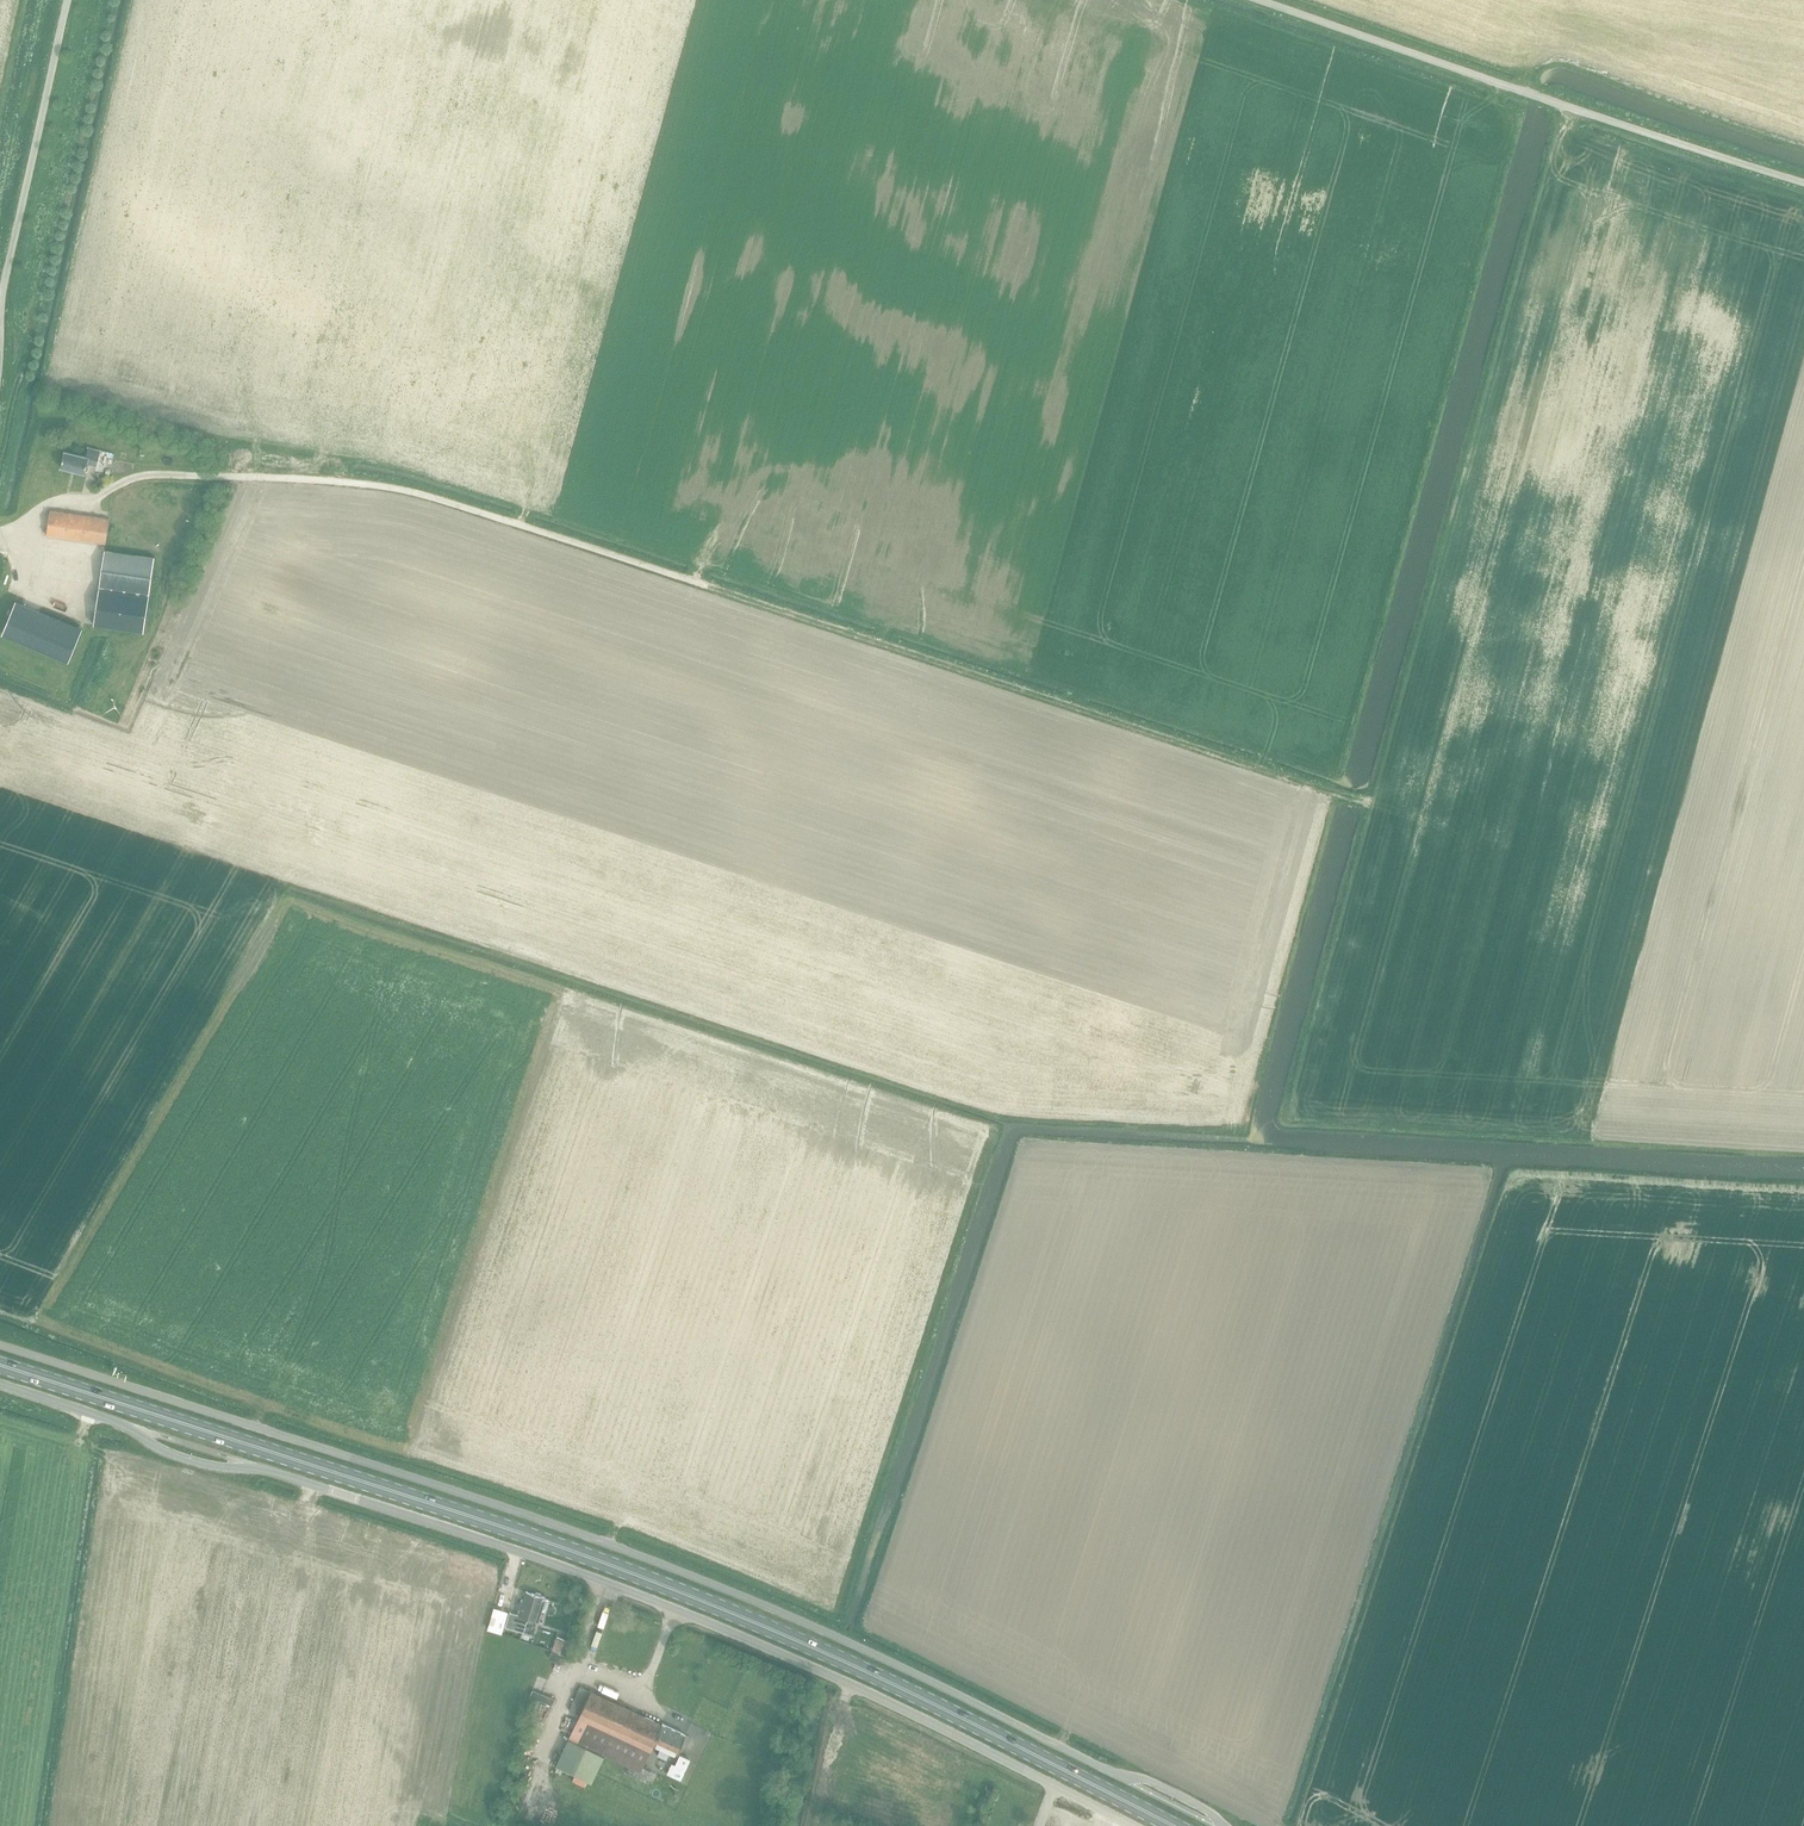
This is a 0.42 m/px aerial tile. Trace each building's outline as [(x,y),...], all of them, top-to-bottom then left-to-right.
[(89,465),(97,467),(101,451),(89,447),(86,457),(65,452),(61,470),(86,476),(89,465)] [(46,535),(106,544),(110,517),(50,509),(46,535)] [(99,585),(150,592),(155,557),(105,549),(99,585)] [(144,631),(150,592),(99,585),(94,624),(144,631)] [(2,634),(69,661),(83,628),(16,600),(2,634)] [(539,1615),(538,1615),(543,1595),(526,1590),(523,1599),(521,1598),(518,1608),(520,1609),(519,1612),(510,1610),(506,1625),(523,1630),(527,1617),(538,1620),(539,1615)] [(604,1617),(597,1634),(604,1637),(611,1620),(604,1617)] [(617,1667),(620,1660),(599,1654),(597,1661),(617,1667)] [(669,1748),(677,1751),(686,1732),(579,1685),(568,1709),(578,1713),(556,1763),(575,1772),(587,1746),(640,1770),(653,1741),(660,1744),(657,1752),(666,1756),(669,1748)] [(529,1695),(548,1703),(551,1697),(532,1689),(529,1695)]
